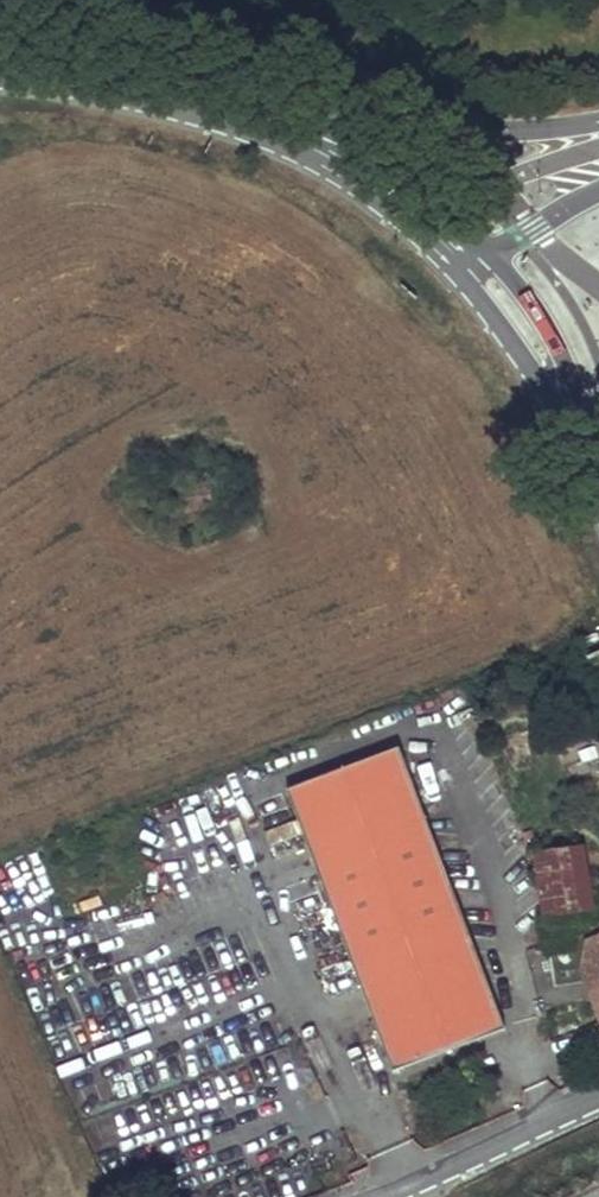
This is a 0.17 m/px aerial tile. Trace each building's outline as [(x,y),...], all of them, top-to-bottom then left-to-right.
[(509,1027),(404,745),(294,786),(398,1069),(509,1027)] [(583,848),(534,854),(542,921),(588,914),(592,913),(583,848)] [(542,921),(548,957),(571,952),(568,925),(589,922),(588,914),(542,921)] [(592,937),(586,963),(597,994),(598,993),(598,939),(592,937)]
